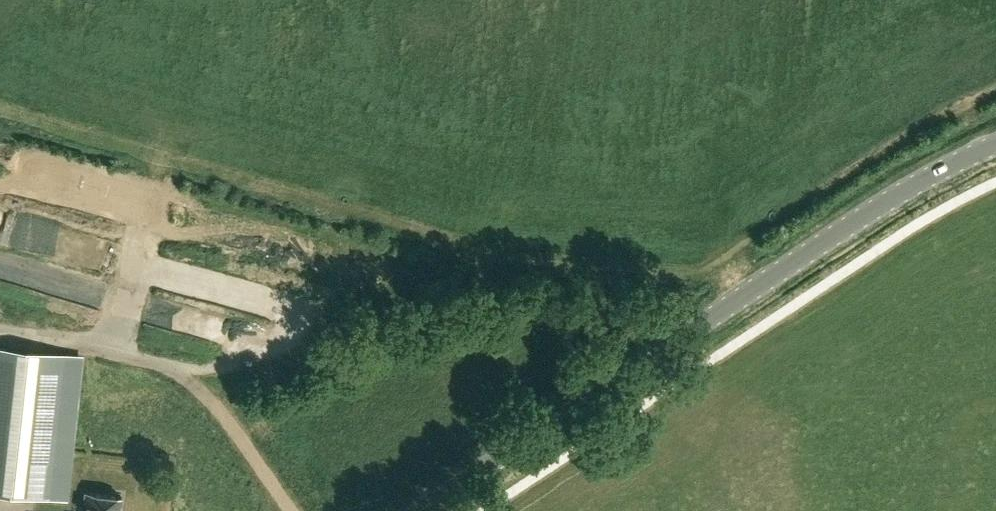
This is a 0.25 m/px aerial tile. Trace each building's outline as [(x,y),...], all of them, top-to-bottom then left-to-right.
[(156,301),(151,318),(230,340),(235,323),(156,301)] [(77,356),(0,348),(0,491),(61,498),(77,356)] [(122,495),(91,492),(89,510),(87,510),(120,510),(122,495)]
